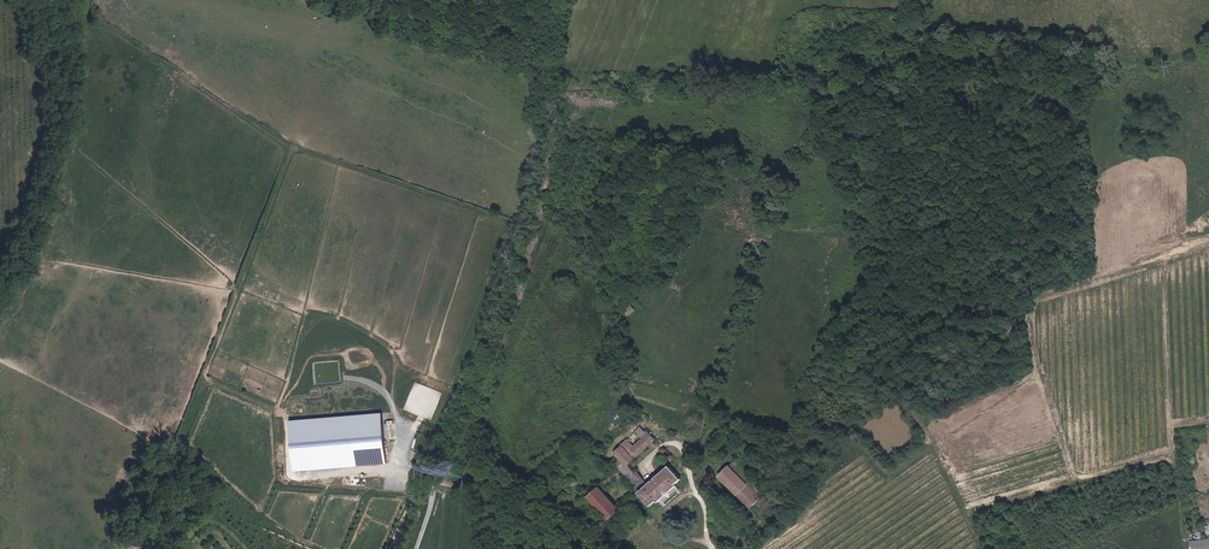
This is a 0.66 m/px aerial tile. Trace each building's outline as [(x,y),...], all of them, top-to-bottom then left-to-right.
[(383,413),(289,418),(292,470),(386,464),(383,413)] [(618,443),(629,454),(653,430),(646,424),(631,439),(627,434),(618,443)] [(615,453),(622,461),(629,454),(618,443),(611,449),(615,453)] [(636,485),(642,480),(622,461),(615,453),(609,457),(636,485)] [(682,473),(669,459),(638,488),(652,502),(682,473)] [(762,491),(734,462),(723,472),(752,501),(762,491)] [(599,483),(588,493),(608,514),(619,504),(599,483)]
